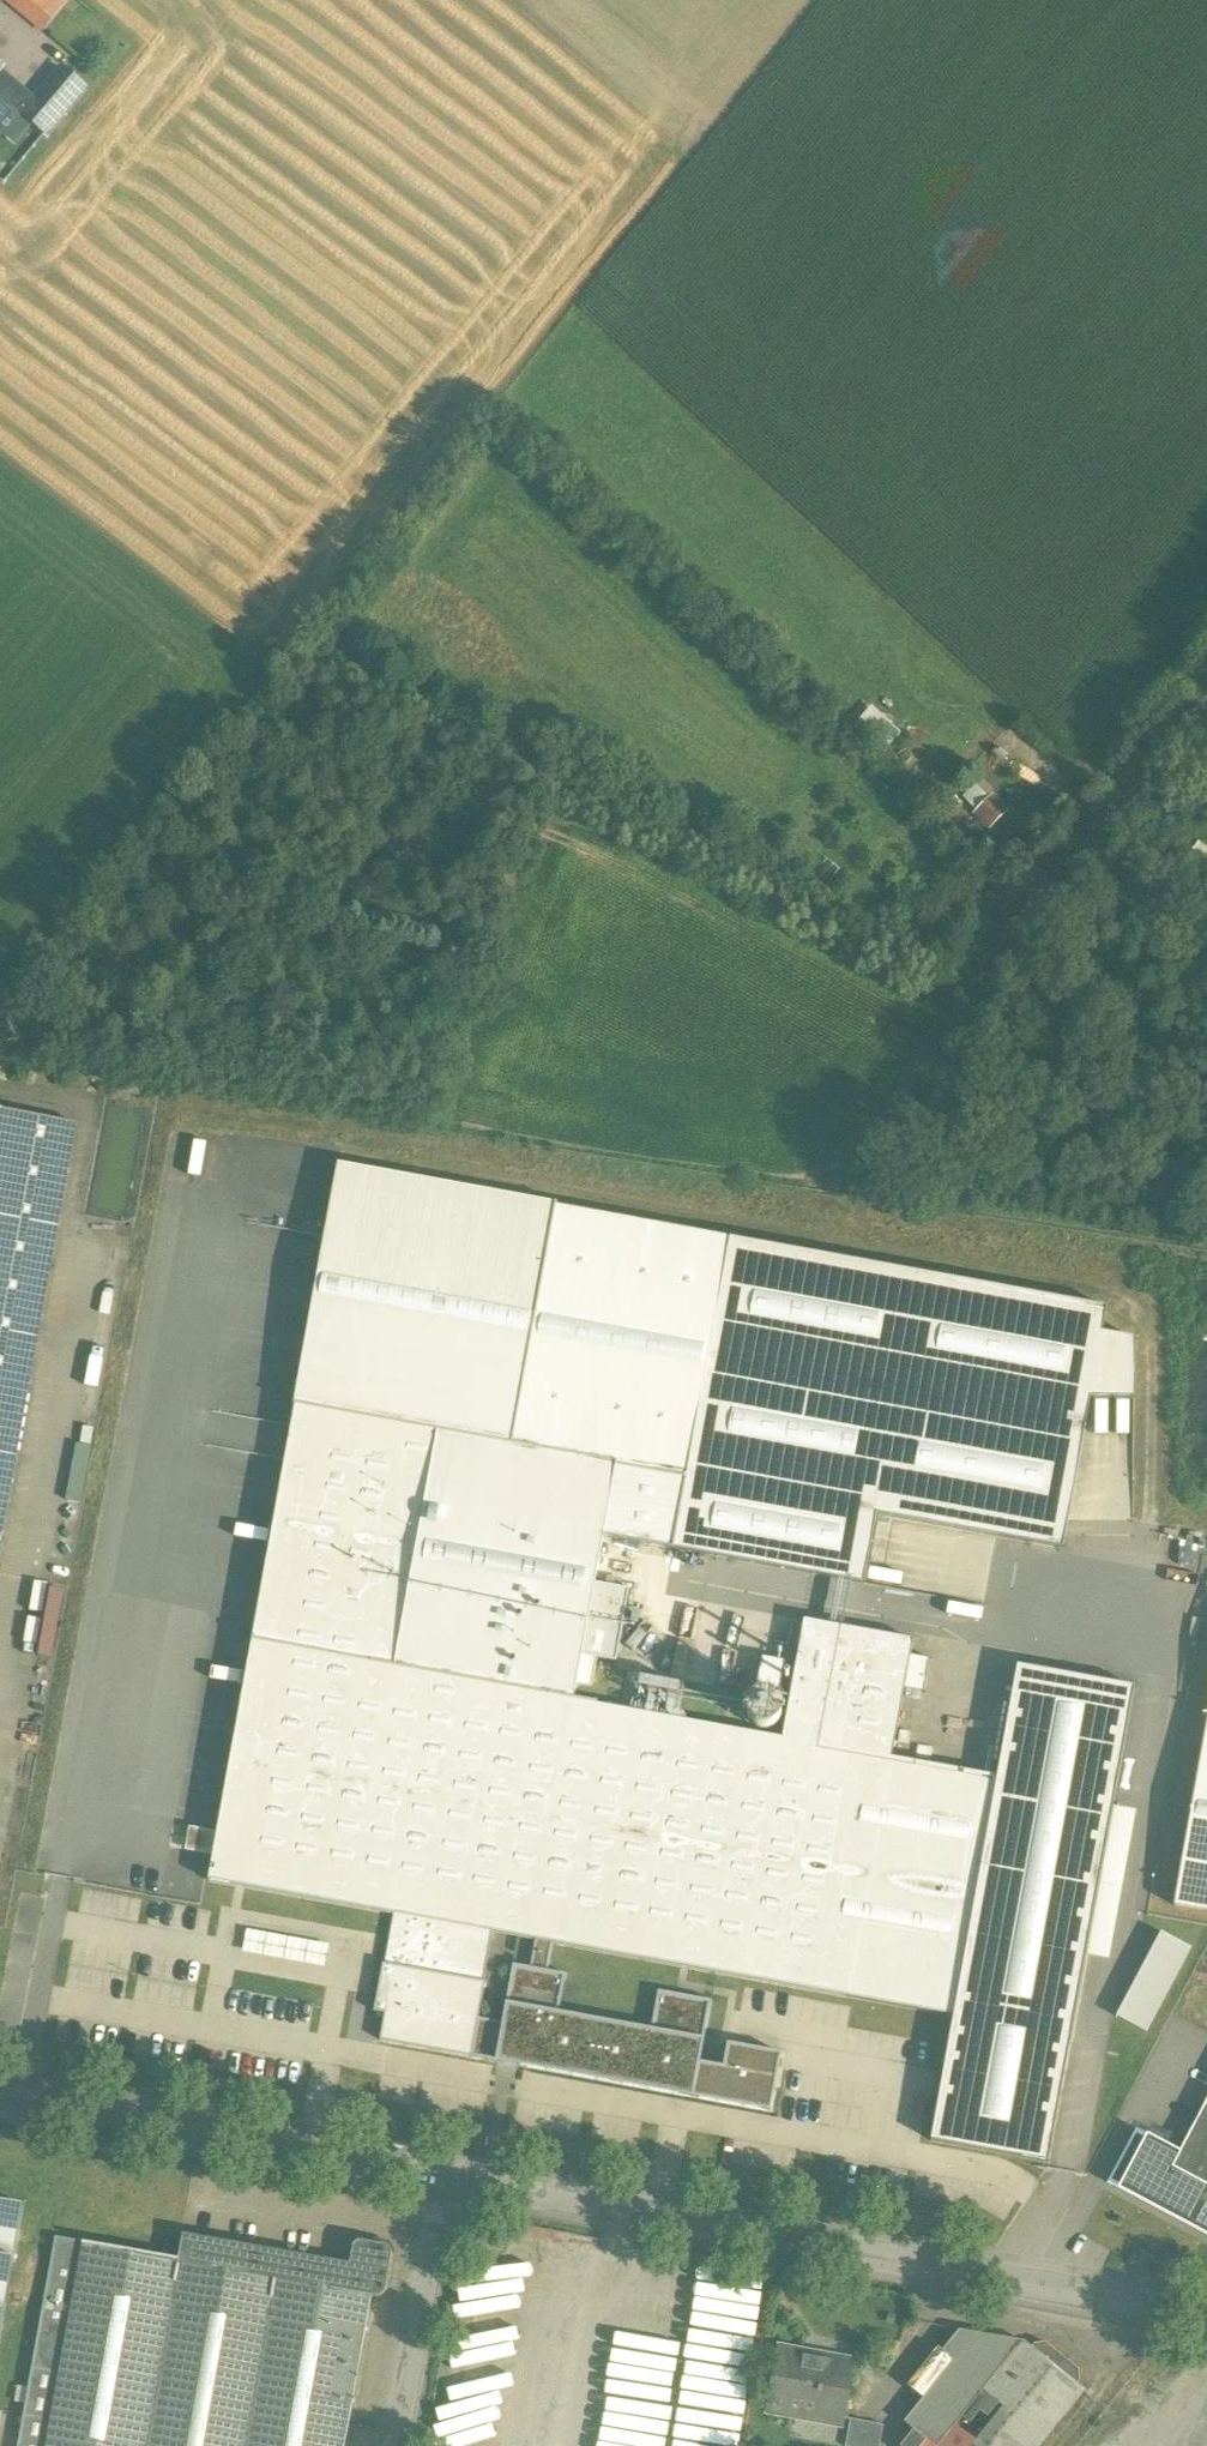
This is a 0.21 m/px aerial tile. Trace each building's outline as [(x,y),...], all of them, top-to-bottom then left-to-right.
[(45,30),(70,0),(8,0),(45,30)] [(26,112),(25,113),(48,133),(86,87),(63,68),(34,103),(26,112)] [(17,105),(26,112),(34,103),(25,96),(26,95),(0,73),(0,126),(17,105)] [(995,828),(1011,810),(987,790),(972,808),(995,828)] [(0,1109),(0,1553),(78,1124),(0,1109)] [(1107,1308),(339,1168),(252,1642),(573,1700),(576,1683),(595,1583),(603,1538),(864,1583),(877,1515),(1063,1548),(1090,1398),(1102,1398),(1135,1399),(1134,1339),(1102,1334),(1107,1308)] [(630,1589),(595,1583),(576,1683),(592,1686),(597,1658),(617,1662),(630,1589)] [(783,1739),(573,1700),(252,1642),(209,1880),(236,1885),(245,1887),(394,1914),(493,1932),(534,1939),(553,1943),(682,1967),(685,1968),(688,1968),(716,1973),(953,2017),(997,1776),(892,1757),(914,1640),(805,1620),(783,1739)] [(953,2017),(931,2141),(1049,2163),(1135,1687),(1017,1666),(997,1776),(953,2017)] [(681,1684),(641,1676),(639,1687),(679,1695),(681,1684)] [(782,1717),(783,1710),(781,1703),(777,1698),(772,1694),(765,1693),(758,1695),(752,1698),(749,1704),(748,1711),(749,1718),(753,1723),(759,1727),(766,1728),(772,1727),(778,1723),(782,1717)] [(1175,1904),(1206,1910),(1206,1722),(1175,1904)] [(493,1932),(394,1914),(384,1965),(383,1964),(375,2012),(385,2014),(380,2041),(496,2062),(502,2023),(479,2018),(486,1982),(484,1982),(493,1932)] [(1161,1933),(1116,2017),(1146,2033),(1191,1949),(1161,1933)] [(513,1965),(506,2003),(559,2013),(566,1974),(547,1971),(553,1943),(534,1939),(529,1968),(513,1965)] [(659,1990),(652,2030),(704,2039),(712,2000),(659,1990)] [(502,2023),(496,2062),(498,2062),(693,2098),(700,2063),(704,2039),(652,2030),(559,2013),(506,2003),(502,2023)] [(700,2063),(693,2098),(771,2112),(781,2054),(728,2044),(723,2067),(700,2063)] [(1172,2168),(1206,2186),(1206,2103),(1181,2153),(1172,2168)] [(1172,2168),(1181,2153),(1136,2129),(1108,2183),(1206,2236),(1206,2186),(1172,2168)] [(0,2201),(0,2340),(24,2205),(0,2201)] [(184,2234),(179,2258),(58,2236),(25,2415),(20,2445),(346,2445),(373,2295),(376,2296),(382,2295),(386,2289),(393,2254),(391,2248),(385,2245),(364,2241),(357,2242),(354,2247),(351,2263),(184,2234)] [(960,2329),(943,2351),(954,2360),(905,2422),(914,2430),(901,2445),(923,2445),(928,2440),(935,2445),(939,2445),(963,2416),(971,2422),(981,2410),(989,2416),(999,2403),(985,2391),(1024,2341),(960,2329)] [(985,2391),(999,2403),(1004,2407),(973,2445),(1040,2445),(1085,2390),(1024,2341),(985,2391)] [(855,2365),(806,2356),(807,2351),(779,2346),(767,2412),(795,2417),(796,2408),(845,2418),(855,2365)] [(851,2419),(846,2445),(880,2445),(884,2425),(851,2419)]
